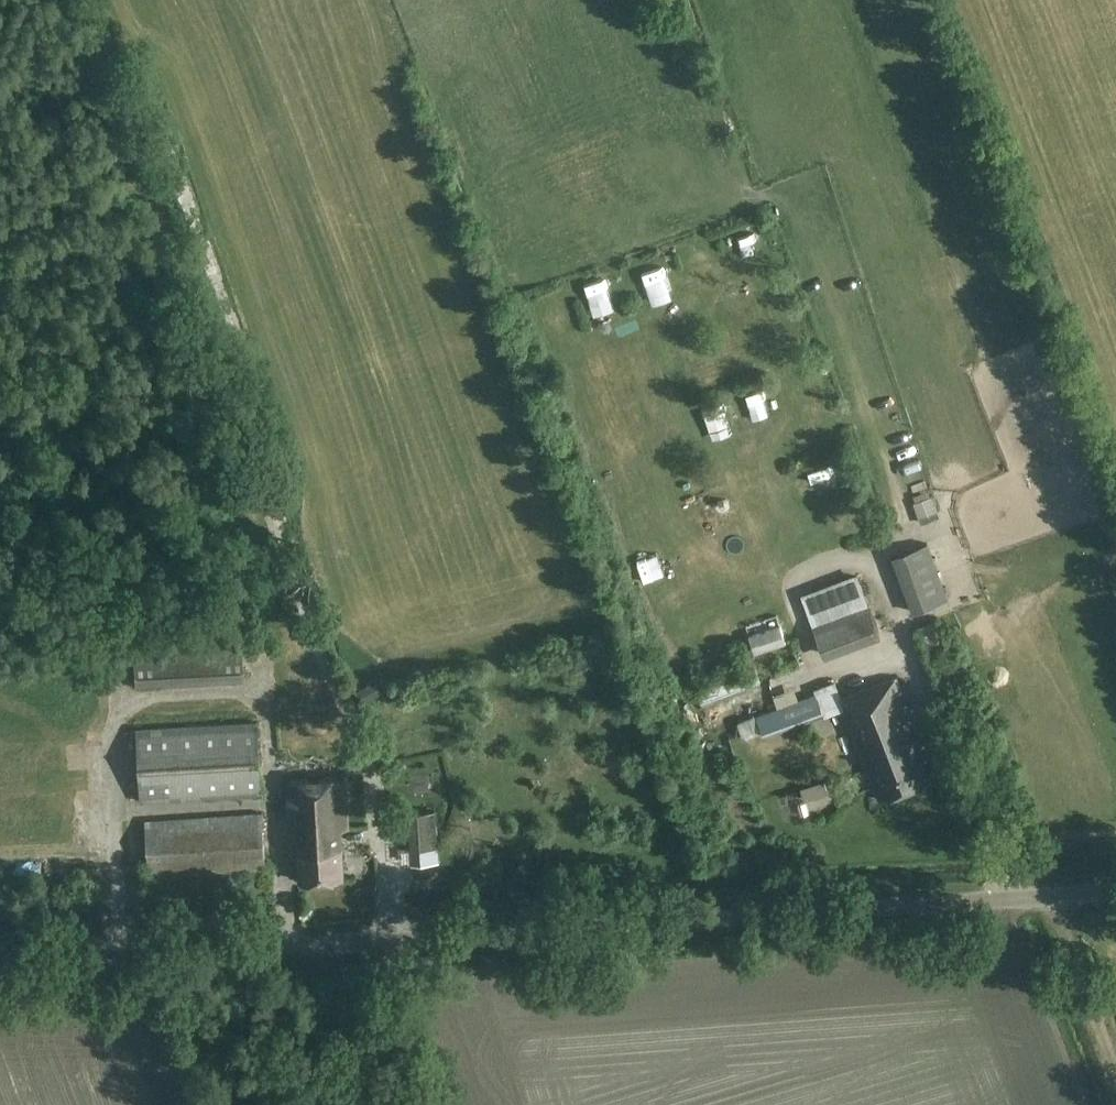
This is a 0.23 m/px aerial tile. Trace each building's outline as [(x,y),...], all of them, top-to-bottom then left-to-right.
[(760,418),(776,408),(762,385),(745,395),(760,418)] [(912,424),(899,433),(907,444),(920,436),(912,424)] [(939,489),(925,491),(928,510),(941,508),(939,489)] [(891,556),(912,612),(948,598),(927,542),(891,556)] [(805,588),(817,618),(866,599),(854,569),(805,588)] [(869,605),(813,626),(823,653),(879,632),(869,605)] [(925,648),(942,641),(934,620),(917,626),(925,648)] [(756,650),(783,650),(783,625),(756,625),(756,650)] [(131,653),(133,685),(243,681),(242,648),(131,653)] [(880,799),(929,780),(916,746),(923,744),(897,677),(841,698),(880,799)] [(943,689),(949,687),(945,677),(939,679),(943,689)] [(841,703),(834,681),(814,688),(816,694),(801,699),(796,687),(750,704),(754,716),(736,722),(739,730),(759,723),(765,738),(824,716),(822,710),(841,703)] [(136,728),(140,802),(261,795),(257,721),(136,728)] [(420,772),(420,806),(451,807),(452,773),(420,772)] [(345,777),(288,780),(292,851),(299,850),(300,880),(344,878),(341,829),(348,828),(345,777)] [(816,805),(835,794),(825,777),(806,788),(816,805)] [(435,811),(408,813),(410,849),(437,848),(435,811)] [(266,872),(262,812),(145,820),(148,879),(266,872)]
